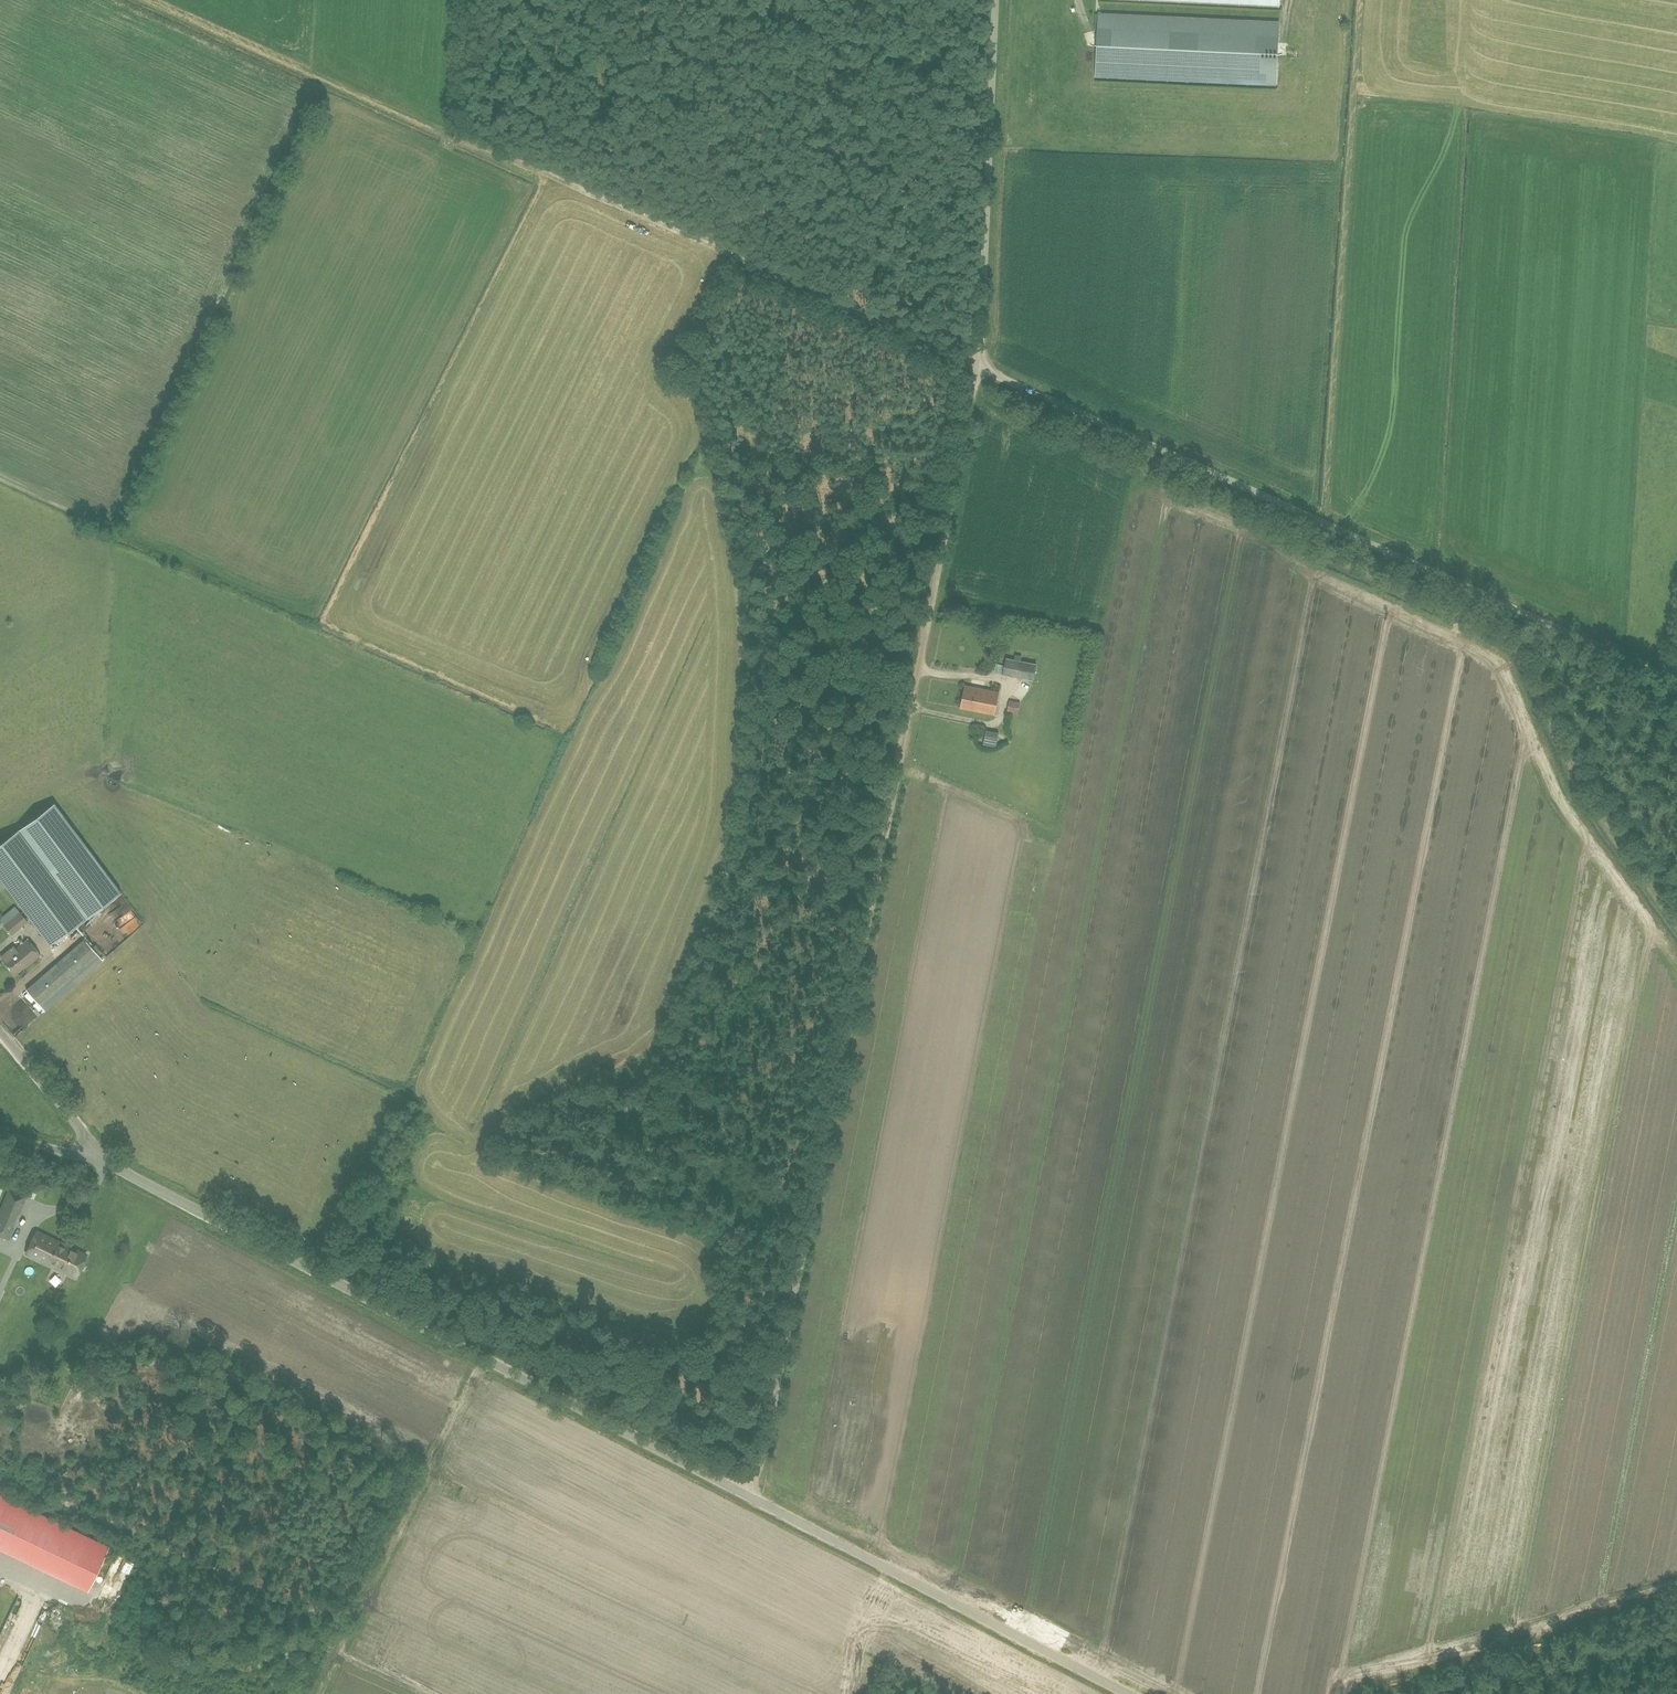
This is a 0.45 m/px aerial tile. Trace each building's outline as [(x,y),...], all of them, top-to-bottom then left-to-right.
[(1098,13),(1095,75),(1275,84),(1278,22),(1098,13)] [(1021,660),(1022,656),(1015,655),(1014,659),(1006,657),(1002,674),(1034,680),(1037,663),(1021,660)] [(995,715),(999,692),(964,685),(960,708),(995,715)] [(1017,714),(1020,702),(1009,700),(1006,713),(1017,714)] [(994,744),(996,732),(986,729),(982,742),(994,744)] [(0,844),(0,879),(6,887),(17,901),(50,946),(121,893),(88,848),(54,803),(0,844)] [(13,936),(27,928),(27,929),(32,926),(25,914),(6,924),(13,936)] [(40,954),(27,939),(14,950),(11,947),(1,956),(3,959),(2,960),(15,976),(40,954)] [(84,939),(26,990),(40,1006),(44,1010),(102,960),(98,955),(84,939)] [(26,1196),(8,1189),(0,1208),(0,1236),(8,1239),(13,1228),(10,1227),(16,1213),(19,1214),(26,1196)] [(76,1276),(86,1255),(37,1232),(26,1252),(76,1276)] [(90,1582),(108,1546),(0,1495),(0,1539),(90,1582)] [(70,1584),(47,1596),(51,1604),(75,1592),(70,1584)] [(42,1599),(46,1608),(51,1605),(47,1597),(42,1599)]
